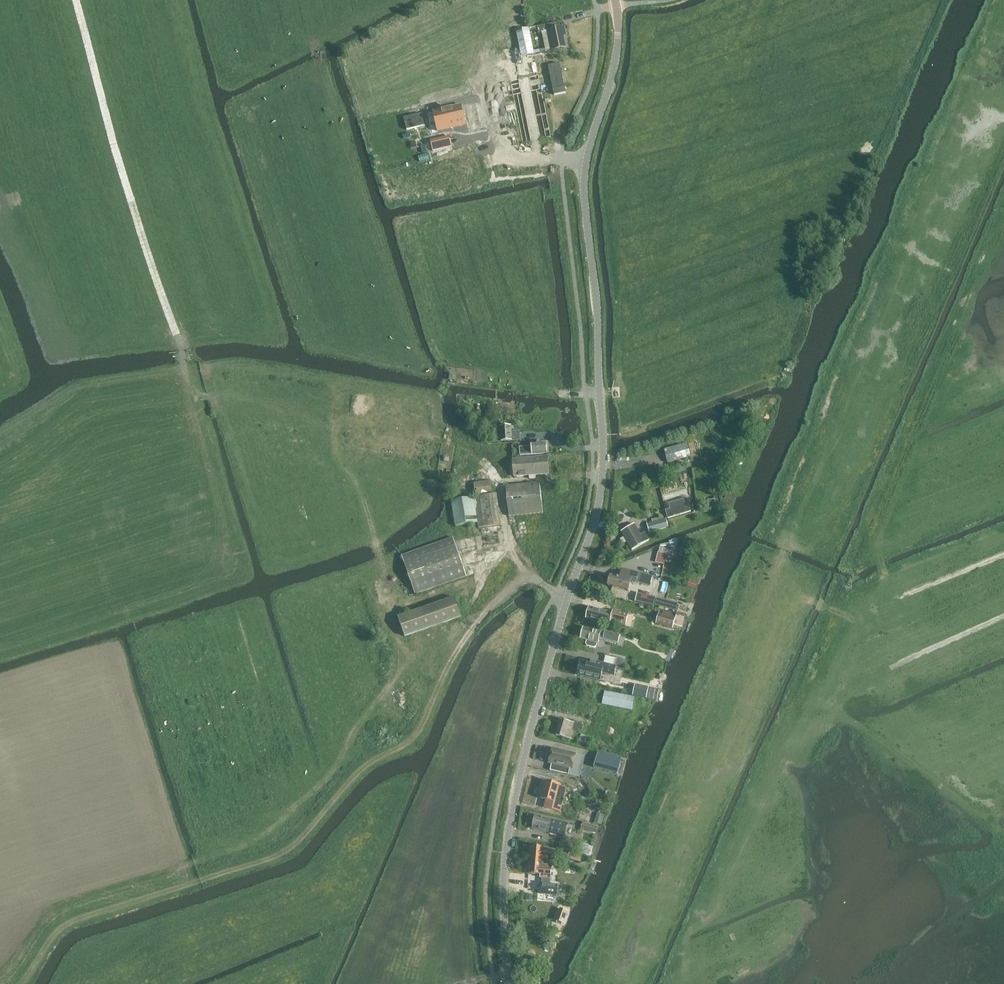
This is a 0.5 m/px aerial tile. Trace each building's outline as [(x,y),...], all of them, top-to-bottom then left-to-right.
[(558,29),(557,23),(538,27),(539,34),(542,33),(549,32),(549,31),(558,29)] [(564,28),(558,29),(549,31),(549,32),(553,51),(568,48),(564,28)] [(535,55),(530,29),(517,31),(522,57),(535,55)] [(549,32),(542,33),(546,52),(553,51),(549,32)] [(465,47),(469,67),(477,65),(472,46),(465,47)] [(560,64),(548,67),(555,96),(567,94),(560,64)] [(450,105),(472,100),(471,96),(449,101),(450,105)] [(462,106),(434,113),(439,132),(466,126),(462,106)] [(481,109),(476,110),(480,133),(486,132),(481,109)] [(404,119),(407,131),(425,126),(422,114),(404,119)] [(450,137),(431,142),(434,153),(453,148),(450,137)] [(512,433),(511,426),(501,427),(502,441),(512,441),(512,433)] [(548,454),(547,443),(532,444),(532,447),(520,448),(521,456),(533,455),(548,454)] [(692,458),(688,444),(665,451),(667,458),(669,464),(692,458)] [(550,474),(548,456),(514,459),(515,477),(530,476),(530,480),(537,480),(537,475),(550,474)] [(493,495),(491,480),(474,482),(476,497),(493,495)] [(545,514),(542,483),(508,486),(511,517),(545,514)] [(503,526),(500,496),(477,499),(480,529),(482,529),(497,527),(503,526)] [(692,513),(688,499),(669,505),(671,510),(667,511),(666,511),(669,520),(692,513)] [(476,524),(473,500),(453,502),(456,526),(476,524)] [(708,506),(708,509),(717,508),(716,500),(707,502),(708,506)] [(669,528),(667,519),(647,525),(650,534),(669,528)] [(642,536),(636,525),(623,533),(633,550),(646,543),(650,541),(646,534),(642,536)] [(467,577),(460,557),(454,539),(403,557),(416,595),(436,588),(467,577)] [(674,557),(678,543),(661,546),(659,553),(667,555),(674,557)] [(667,555),(659,553),(656,563),(665,566),(667,555)] [(651,586),(653,577),(635,573),(624,570),(622,576),(622,579),(612,576),(609,587),(613,588),(619,589),(630,592),(632,583),(637,584),(638,583),(651,587),(651,586)] [(619,589),(613,588),(611,598),(616,599),(619,589)] [(636,602),(653,607),(656,598),(649,596),(650,593),(645,592),(644,595),(638,593),(636,602)] [(617,600),(606,597),(604,605),(615,608),(617,600)] [(399,618),(405,637),(462,617),(455,598),(440,604),(399,618)] [(666,601),(657,599),(656,606),(664,608),(678,612),(680,605),(667,601),(666,601)] [(631,628),(634,616),(614,611),(613,613),(589,608),(587,619),(610,625),(611,623),(631,628)] [(674,625),(676,616),(660,612),(657,623),(673,628),(674,625)] [(607,641),(608,635),(602,634),(603,633),(584,628),(581,639),(588,641),(587,644),(588,646),(595,648),(596,647),(597,643),(600,644),(600,642),(606,644),(607,641)] [(617,666),(618,660),(606,657),(605,664),(617,667),(617,666)] [(615,676),(617,667),(605,664),(589,660),(587,664),(582,663),(579,676),(580,676),(601,681),(603,673),(615,676)] [(647,698),(649,688),(636,685),(635,689),(633,695),(647,698)] [(633,711),(636,698),(607,691),(604,705),(633,711)] [(583,734),(585,725),(577,723),(573,722),(561,720),(557,736),(569,739),(573,740),(575,732),(583,734)] [(592,738),(582,736),(579,746),(590,749),(592,738)] [(576,755),(553,749),(550,763),(552,764),(552,767),(551,771),(569,775),(571,768),(573,769),(576,755)] [(618,774),(623,758),(599,752),(596,762),(595,768),(618,774)] [(563,805),(567,788),(561,787),(562,785),(545,781),(541,799),(547,800),(546,804),(545,808),(553,810),(561,812),(562,808),(563,805)] [(568,804),(566,811),(580,815),(582,808),(568,804)] [(605,816),(597,815),(595,824),(603,826),(605,816)] [(564,836),(567,824),(554,820),(536,816),(533,828),(551,833),(563,836),(564,836)] [(598,833),(599,826),(584,822),(582,829),(598,833)] [(591,857),(594,848),(583,844),(579,855),(590,859),(591,857)] [(550,867),(546,866),(546,862),(556,863),(558,849),(547,848),(546,848),(539,848),(533,847),(531,846),(530,861),(529,875),(531,875),(531,874),(534,875),(537,875),(537,878),(543,879),(544,879),(543,884),(542,884),(541,895),(557,896),(558,885),(550,885),(550,879),(551,880),(552,867),(550,867)] [(581,863),(582,862),(583,857),(571,853),(569,859),(581,863)] [(567,866),(564,882),(578,885),(581,870),(567,866)] [(568,912),(561,909),(556,921),(558,922),(557,923),(562,925),(563,923),(564,924),(568,912)] [(552,952),(555,943),(548,941),(545,949),(552,952)]
